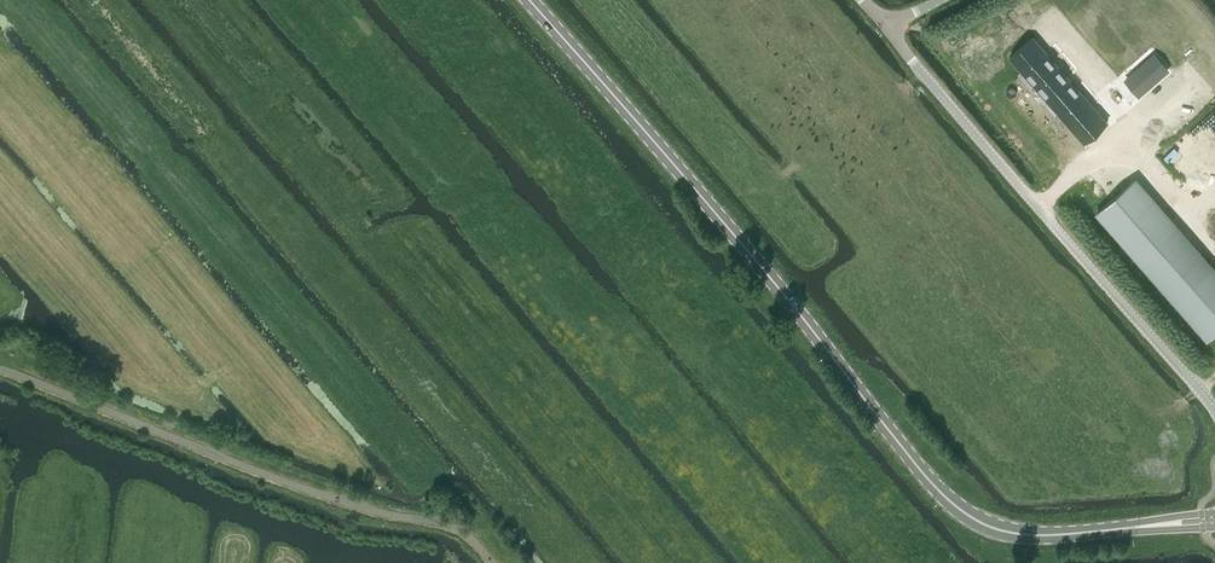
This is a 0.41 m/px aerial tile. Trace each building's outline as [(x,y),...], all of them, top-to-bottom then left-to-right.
[(1032,37),(1010,56),(1084,141),(1106,122),(1032,37)] [(1097,211),(1208,338),(1214,333),(1214,272),(1134,179),(1097,211)]
